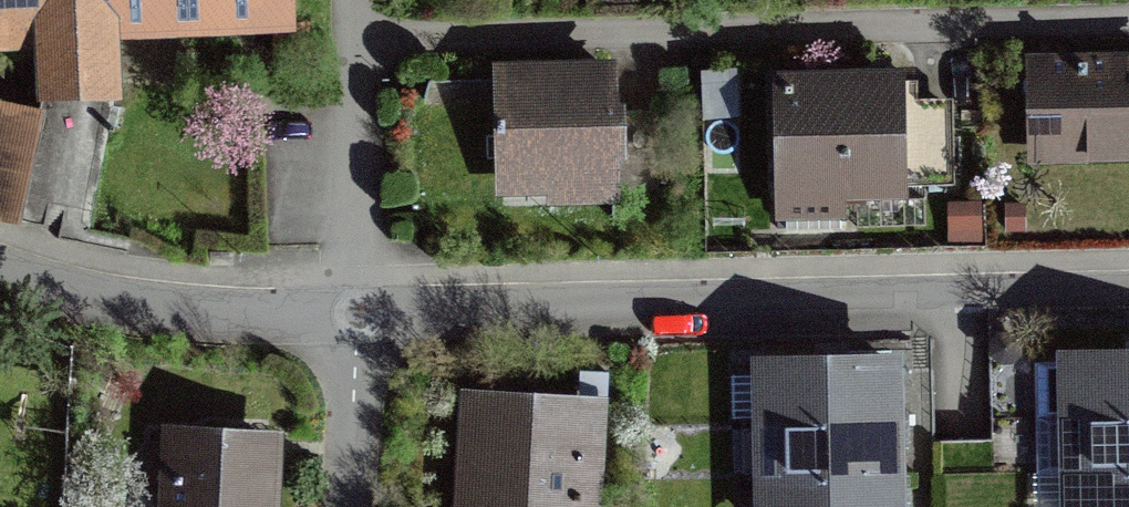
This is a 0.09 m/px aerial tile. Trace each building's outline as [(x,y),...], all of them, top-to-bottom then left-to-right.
[(282,8),(282,0),(0,0),(0,24),(46,22),(46,94),(43,112),(22,216),(91,229),(113,89),(112,20),(282,8)] [(1026,59),(1026,169),(1128,169),(1128,59),(1026,59)] [(616,75),(494,78),(498,220),(619,217),(616,75)] [(899,82),(771,87),(776,235),(845,233),(844,212),(904,209),(899,82)] [(0,103),(0,212),(22,216),(43,112),(0,103)] [(1071,361),(1073,506),(1128,506),(1128,360),(1071,361)] [(763,367),(768,506),(895,506),(895,503),(892,443),(891,391),(891,363),(763,367)] [(605,413),(458,403),(452,506),(599,506),(605,413)] [(163,436),(159,506),(276,506),(279,442),(163,436)]
